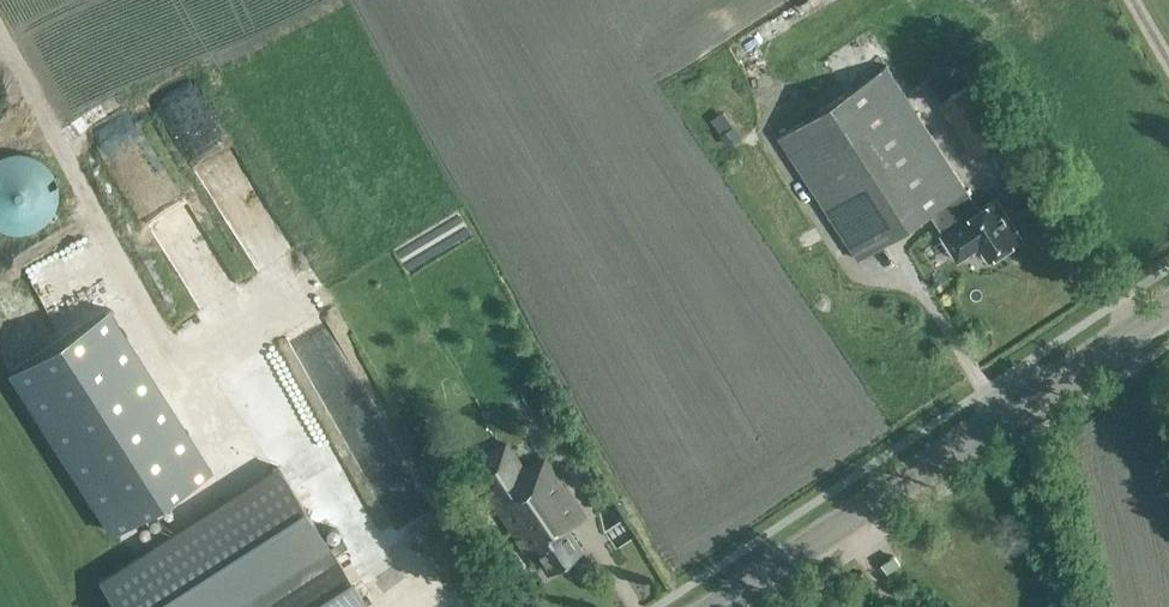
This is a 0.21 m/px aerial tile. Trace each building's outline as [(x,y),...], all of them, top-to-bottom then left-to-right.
[(989,259),(1022,237),(996,198),(979,209),(885,66),(779,136),(860,258),(933,210),(946,230),(940,234),(958,260),(980,245),(989,259)] [(974,155),(1005,136),(971,83),(941,103),(974,155)] [(721,134),(733,126),(723,111),(711,119),(721,134)] [(138,185),(170,168),(144,122),(113,139),(138,185)] [(730,147),(744,137),(735,125),(733,126),(721,134),(730,147)] [(57,192),(57,185),(54,177),(51,171),(46,165),(40,159),(31,155),(25,154),(17,153),(8,155),(1,157),(0,158),(0,226),(3,228),(8,230),(16,231),(22,231),(30,229),(38,225),(44,221),(50,215),(54,207),(56,200),(57,193),(57,192)] [(168,222),(205,287),(239,268),(202,203),(168,222)] [(65,236),(36,253),(64,300),(65,299),(75,316),(91,306),(83,291),(94,284),(65,236)] [(111,374),(119,387),(145,371),(137,358),(111,374)] [(364,442),(398,429),(377,374),(343,387),(364,442)] [(177,501),(236,466),(198,401),(138,436),(177,501)] [(546,572),(581,549),(567,527),(584,516),(544,455),(523,469),(505,442),(469,466),(487,494),(488,493),(536,566),(540,563),(546,572)] [(98,580),(116,606),(367,606),(334,555),(347,546),(342,539),(329,547),(277,465),(98,580)] [(881,562),(888,573),(901,564),(894,553),(881,562)]
